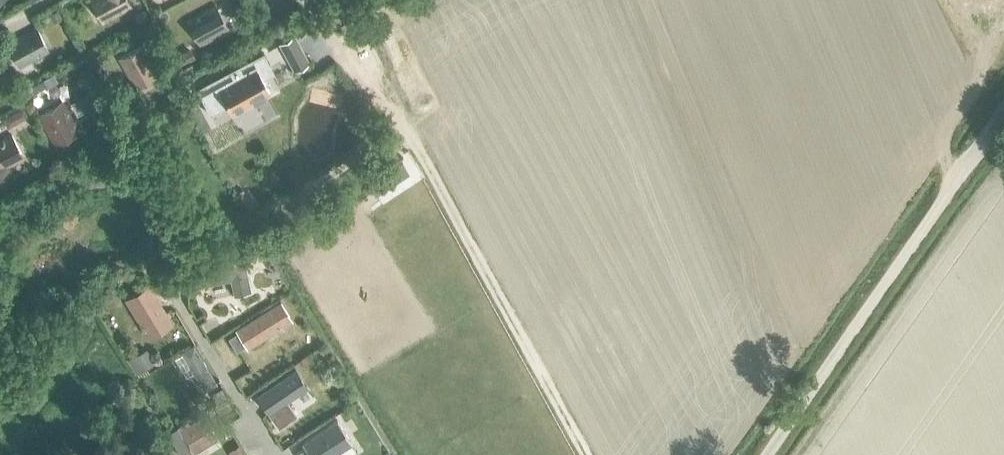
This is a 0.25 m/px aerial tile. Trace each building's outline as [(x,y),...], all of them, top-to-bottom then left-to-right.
[(100,22),(130,6),(127,0),(89,0),(100,22)] [(185,21),(198,45),(228,29),(215,5),(185,21)] [(57,8),(49,12),(54,20),(61,16),(57,8)] [(133,13),(137,22),(148,16),(145,8),(133,13)] [(6,42),(19,66),(48,50),(36,27),(6,42)] [(290,64),(294,70),(308,62),(292,35),(278,42),(290,64)] [(117,57),(133,87),(156,74),(140,45),(117,57)] [(190,47),(178,54),(182,63),(195,57),(190,47)] [(215,78),(196,88),(211,114),(228,105),(230,109),(266,89),(255,69),(269,61),(263,51),(215,78)] [(91,70),(81,76),(88,92),(99,86),(91,70)] [(38,114),(54,144),(76,132),(60,103),(38,114)] [(22,106),(12,111),(17,121),(27,115),(22,106)] [(8,169),(7,166),(23,157),(10,133),(0,139),(0,173),(8,169)] [(244,258),(188,269),(191,284),(202,281),(203,285),(230,279),(233,295),(251,291),(244,258)] [(156,265),(150,269),(156,279),(162,275),(156,265)] [(149,285),(126,298),(149,336),(172,322),(149,285)] [(280,299),(235,328),(248,347),(293,319),(280,299)] [(193,345),(172,359),(182,377),(191,371),(204,393),(218,385),(194,345),(193,345)] [(145,348),(133,355),(141,369),(153,361),(145,348)] [(258,397),(266,411),(300,388),(292,373),(258,397)] [(178,429),(190,453),(217,437),(204,412),(178,429)] [(297,452),(299,454),(330,454),(350,442),(335,419),(302,441),(305,447),(297,452)] [(228,449),(232,454),(244,454),(238,444),(228,449)]
